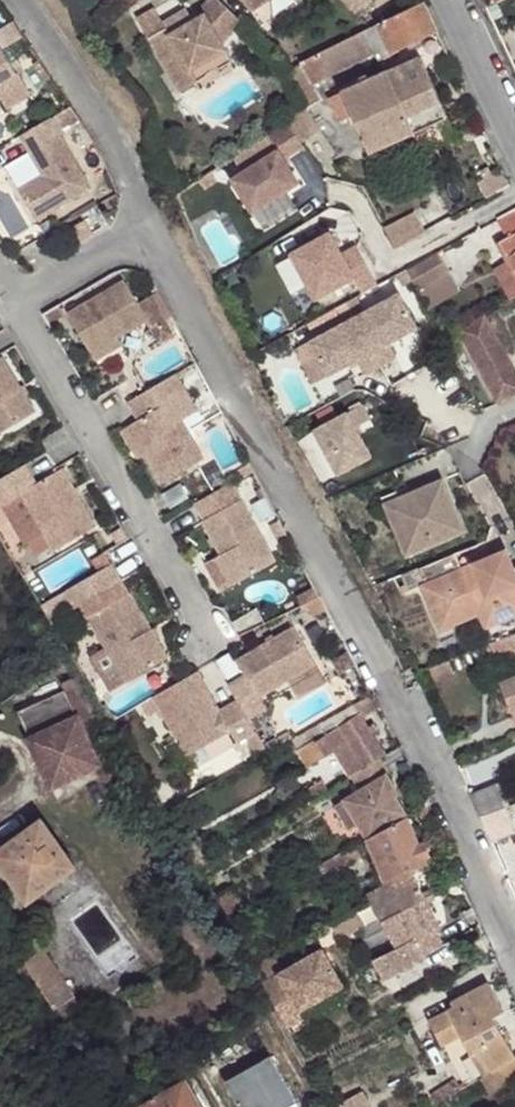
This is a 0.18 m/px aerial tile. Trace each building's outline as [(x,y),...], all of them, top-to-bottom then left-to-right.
[(157,32),(141,43),(175,96),(193,84),(185,72),(219,51),(216,45),(237,21),(213,0),(203,0),(192,12),(197,17),(185,25),(162,39),(157,32)] [(251,13),(270,0),(242,0),(251,13)] [(357,17),(374,0),(341,0),(357,17)] [(375,55),(380,63),(438,33),(424,5),(364,33),(375,55)] [(145,13),(128,24),(141,43),(157,32),(145,13)] [(180,16),(157,32),(162,39),(185,25),(180,16)] [(314,86),(375,55),(364,33),(299,64),(314,86)] [(442,66),(450,62),(444,46),(435,49),(442,66)] [(2,94),(11,109),(33,97),(4,47),(1,49),(0,47),(0,95),(2,94)] [(185,72),(193,84),(227,63),(219,51),(185,72)] [(385,74),(412,135),(446,119),(419,59),(385,74)] [(349,113),(368,155),(412,135),(385,74),(372,79),(344,93),(340,94),(341,96),(349,113)] [(341,118),(349,113),(341,96),(333,100),(341,118)] [(80,118),(71,105),(59,112),(67,125),(80,118)] [(291,122),(303,140),(322,129),(309,107),(291,120),(291,122)] [(96,182),(54,115),(25,133),(44,163),(48,161),(52,167),(48,170),(22,186),(41,215),(96,182)] [(279,149),(234,179),(255,211),(280,195),(301,181),(286,157),(306,144),(303,140),(291,122),(270,135),(279,149)] [(474,183),(481,198),(505,183),(498,169),(474,183)] [(218,182),(213,174),(200,183),(206,191),(218,182)] [(280,195),(255,211),(266,228),(291,211),(280,195)] [(514,203),(492,217),(502,236),(493,240),(504,261),(510,271),(496,279),(506,297),(514,291),(514,204),(514,203)] [(100,204),(83,213),(86,220),(93,229),(109,219),(100,204)] [(391,246),(420,231),(409,212),(381,227),(391,246)] [(57,228),(53,219),(42,225),(47,234),(57,228)] [(75,240),(93,229),(86,220),(69,231),(75,240)] [(324,238),(286,262),(313,306),(351,283),(360,297),(375,288),(351,250),(337,258),(324,238)] [(446,273),(435,252),(404,270),(415,290),(446,273)] [(510,271),(504,261),(491,268),(496,279),(510,271)] [(455,290),(446,273),(415,290),(424,306),(455,290)] [(94,348),(121,333),(151,315),(165,338),(177,331),(168,317),(172,314),(159,288),(141,299),(127,276),(71,309),(94,348)] [(396,298),(309,347),(327,381),(356,364),(364,379),(394,363),(386,348),(414,332),(396,298)] [(67,312),(62,303),(46,313),(51,322),(67,312)] [(455,328),(495,402),(514,392),(514,374),(481,312),(455,328)] [(125,340),(121,333),(94,348),(99,356),(125,340)] [(36,411),(2,355),(0,356),(0,433),(36,411)] [(211,386),(202,369),(196,373),(205,390),(211,386)] [(181,371),(132,401),(141,417),(133,422),(144,441),(149,449),(168,481),(208,458),(186,418),(174,398),(191,388),(181,371)] [(191,388),(174,398),(186,418),(203,408),(191,388)] [(357,410),(311,438),(335,480),(368,463),(351,432),(365,425),(357,410)] [(144,441),(136,446),(141,454),(149,449),(144,441)] [(0,481),(0,496),(4,502),(23,491),(47,531),(58,550),(101,523),(66,465),(40,481),(29,463),(27,465),(0,481)] [(281,558),(236,481),(199,503),(208,518),(207,519),(217,536),(221,533),(225,539),(220,542),(225,551),(210,560),(226,590),(281,558)] [(410,525),(392,532),(403,561),(463,536),(441,483),(412,495),(400,501),(410,525)] [(23,491),(4,502),(28,542),(47,531),(23,491)] [(379,501),(392,532),(410,525),(400,501),(397,493),(379,501)] [(292,538),(281,518),(273,523),(284,543),(292,538)] [(217,536),(220,542),(225,539),(221,533),(217,536)] [(404,593),(431,618),(451,610),(454,618),(478,608),(480,615),(493,609),(501,626),(514,620),(514,581),(504,554),(475,567),(477,573),(461,578),(459,572),(453,558),(418,572),(399,580),(404,593)] [(113,561),(101,568),(102,570),(114,563),(113,561)] [(102,570),(73,587),(111,651),(129,683),(170,659),(115,563),(114,563),(102,570)] [(475,567),(459,572),(461,578),(477,573),(475,567)] [(310,572),(296,581),(308,603),(323,595),(310,572)] [(451,610),(431,618),(443,650),(501,626),(493,609),(480,615),(478,608),(454,618),(451,610)] [(249,670),(231,681),(242,700),(252,717),(270,706),(263,694),(292,677),(321,660),(298,622),(241,657),(249,670)] [(485,643),(486,650),(487,656),(514,648),(514,634),(485,643)] [(486,650),(485,643),(472,647),(474,653),(486,650)] [(111,651),(103,656),(121,687),(129,683),(111,651)] [(443,658),(421,666),(426,676),(447,668),(443,658)] [(321,660),(292,677),(302,694),(331,677),(321,660)] [(234,731),(242,743),(250,739),(261,732),(252,717),(242,700),(224,711),(222,707),(218,709),(215,703),(219,701),(201,670),(194,673),(156,696),(192,756),(234,731)] [(61,690),(14,713),(27,739),(26,739),(50,788),(95,766),(102,781),(122,772),(74,675),(57,683),(61,690)] [(514,722),(514,679),(499,685),(511,713),(512,713),(514,722)] [(356,716),(376,707),(371,693),(350,706),(356,716)] [(350,706),(315,726),(321,737),(356,716),(350,706)] [(312,743),(319,758),(329,752),(342,776),(379,754),(369,737),(363,728),(356,716),(321,737),(312,743)] [(363,728),(369,737),(374,731),(368,722),(363,728)] [(315,726),(288,742),(303,768),(319,758),(312,743),(321,737),(315,726)] [(272,751),(261,732),(250,739),(261,757),(272,751)] [(358,847),(367,842),(406,818),(394,800),(396,796),(384,775),(386,773),(377,760),(347,777),(356,792),(331,807),(345,829),(349,836),(325,850),(321,846),(298,858),(307,875),(321,867),(358,847)] [(295,797),(300,806),(321,793),(316,784),(295,797)] [(505,809),(508,807),(500,787),(471,797),(480,817),(505,809)] [(288,801),(293,811),(300,806),(295,797),(288,801)] [(300,806),(293,811),(300,822),(307,817),(300,806)] [(510,819),(505,809),(480,817),(489,838),(512,826),(510,819)] [(50,815),(0,851),(0,856),(35,904),(87,867),(50,815)] [(386,888),(410,875),(426,867),(406,818),(367,842),(386,888)] [(319,842),(321,846),(325,850),(349,836),(345,829),(319,842)] [(206,864),(193,842),(186,847),(198,868),(206,864)] [(358,847),(321,867),(323,870),(320,872),(324,879),(363,856),(358,847)] [(367,898),(372,906),(396,951),(371,962),(380,984),(419,964),(418,960),(442,947),(434,933),(439,931),(410,875),(386,888),(367,898)] [(250,909),(234,883),(215,894),(230,920),(250,909)] [(364,924),(358,913),(349,918),(355,929),(364,924)] [(355,929),(349,918),(333,927),(339,938),(355,929)] [(326,949),(265,983),(276,1003),(282,1014),(290,1027),(307,1018),(303,1010),(347,986),(326,949)] [(38,950),(22,961),(53,1009),(57,1006),(69,1025),(82,1016),(38,950)] [(440,1045),(458,1034),(489,1017),(503,1010),(487,981),(450,1000),(453,1008),(427,1021),(440,1045)] [(347,986),(303,1010),(307,1018),(311,1025),(355,1001),(347,986)] [(458,1034),(484,1076),(514,1058),(489,1017),(458,1034)] [(282,1096),(314,1077),(294,1043),(261,1064),(282,1096)] [(484,1076),(492,1089),(514,1076),(514,1058),(484,1076)] [(188,1070),(182,1075),(184,1080),(145,1104),(147,1106),(203,1106),(192,1088),(197,1084),(188,1070)] [(433,1096),(438,1104),(457,1092),(453,1085),(433,1096)] [(340,1100),(344,1106),(376,1106),(365,1088),(340,1100)]
